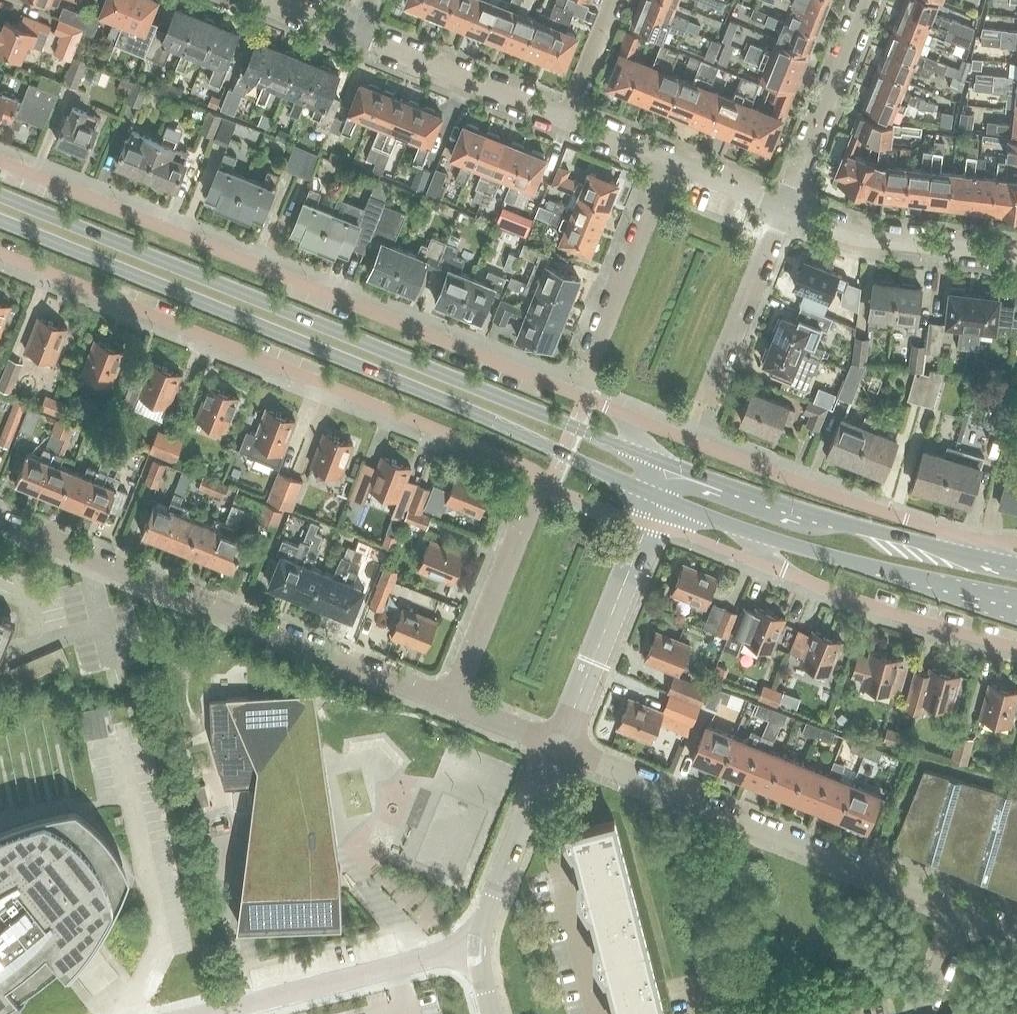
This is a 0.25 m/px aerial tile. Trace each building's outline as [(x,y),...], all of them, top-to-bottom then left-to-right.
[(107,37),(116,41),(117,38),(132,0),(107,0),(102,13),(115,18),(107,37)] [(146,55),(152,38),(156,28),(158,24),(148,20),(157,0),(132,0),(116,41),(117,41),(116,44),(135,52),(136,50),(146,55)] [(406,3),(406,4),(406,5),(420,11),(421,9),(423,10),(426,12),(431,0),(407,0),(406,3)] [(426,12),(429,13),(431,14),(431,16),(445,21),(453,0),(431,0),(426,12)] [(445,21),(459,27),(460,25),(462,26),(465,27),(476,0),(453,0),(445,21)] [(465,27),(468,28),(471,30),(470,31),(484,37),(498,3),(490,0),(476,0),(465,27)] [(484,37),(498,43),(499,41),(502,42),(504,43),(521,0),(510,0),(507,7),(498,3),(484,37)] [(504,43),(507,44),(510,45),(509,47),(523,53),(537,19),(527,15),(533,0),(521,0),(504,43)] [(565,63),(577,35),(566,31),(573,12),(584,17),(588,5),(575,0),(567,0),(564,8),(544,59),(546,60),(549,61),(548,63),(563,69),(563,67),(564,67),(565,63)] [(639,9),(686,28),(689,21),(674,14),(678,4),(668,0),(641,0),(639,4),(641,5),(639,9)] [(784,19),(784,20),(816,33),(818,33),(823,20),(821,19),(823,14),(786,0),(767,0),(788,9),(784,19)] [(823,14),(825,10),(827,11),(831,0),(786,0),(823,14)] [(974,27),(952,19),(952,20),(934,13),(934,12),(938,3),(931,0),(905,0),(902,6),(904,7),(902,11),(948,30),(972,39),(974,27)] [(544,59),(564,8),(554,3),(546,23),(537,19),(523,53),(538,59),(538,57),(541,58),(544,59)] [(90,16),(65,6),(60,19),(85,29),(90,16)] [(156,28),(152,38),(146,55),(165,62),(171,47),(183,51),(197,16),(198,14),(177,6),(176,8),(177,8),(167,33),(156,28)] [(780,29),(776,39),(810,52),(816,38),(814,37),(816,33),(784,20),(784,19),(769,13),(768,13),(754,7),(750,17),(765,22),(764,23),(780,29)] [(632,28),(641,31),(663,40),(668,29),(683,35),(686,28),(639,9),(637,14),(635,13),(630,27),(632,27),(632,28)] [(588,10),(585,20),(592,23),(596,13),(588,10)] [(948,30),(902,11),(900,15),(899,15),(898,18),(892,32),(923,43),(927,31),(945,38),(948,30)] [(90,16),(85,29),(84,31),(94,35),(101,16),(91,12),(90,16)] [(183,51),(177,67),(184,70),(187,63),(191,54),(203,59),(218,22),(203,16),(202,18),(197,16),(183,51)] [(85,29),(60,19),(55,32),(80,42),(84,31),(85,29)] [(34,45),(42,48),(51,26),(35,20),(33,25),(22,21),(19,27),(6,21),(3,28),(0,27),(0,51),(22,59),(28,42),(34,45)] [(730,20),(722,41),(725,42),(730,44),(738,24),(730,20)] [(702,26),(689,21),(686,28),(699,33),(702,26)] [(221,86),(229,63),(231,60),(226,58),(233,42),(237,33),(238,31),(218,22),(203,59),(215,64),(209,81),(221,86)] [(983,26),(981,35),(981,36),(1000,38),(1001,28),(983,26)] [(626,41),(630,32),(620,28),(616,37),(626,41)] [(1001,28),(1000,38),(1016,39),(1016,31),(1007,30),(1008,29),(1001,28)] [(948,30),(945,38),(962,45),(969,48),(972,39),(948,30)] [(640,36),(630,32),(608,85),(605,83),(604,85),(628,95),(643,59),(632,55),(640,36)] [(923,43),(892,32),(887,45),(888,46),(886,50),(933,68),(933,69),(944,73),(948,65),(936,60),(937,59),(919,52),(923,43)] [(981,36),(981,44),(999,46),(1000,38),(981,36)] [(721,42),(712,38),(704,56),(714,60),(721,42)] [(775,38),(774,40),(770,50),(750,43),(747,50),(800,72),(802,67),(804,68),(810,52),(776,39),(775,38)] [(1000,38),(999,46),(1005,47),(1006,46),(1016,47),(1016,39),(1000,38)] [(233,90),(229,89),(221,109),(234,114),(243,95),(245,95),(252,78),(264,83),(278,49),(279,47),(259,39),(258,41),(257,41),(254,50),(247,66),(243,64),(233,90)] [(717,62),(717,63),(726,67),(727,65),(734,46),(730,44),(725,42),(717,62)] [(653,63),(643,59),(628,95),(643,101),(644,99),(648,101),(670,47),(661,44),(653,63)] [(652,105),(668,111),(682,75),(672,70),(679,51),(670,47),(648,101),(653,103),(652,105)] [(278,49),(264,83),(257,100),(265,103),(272,87),(284,92),(299,55),(283,49),(283,51),(278,49)] [(758,79),(782,88),(792,92),(794,93),(801,75),(799,74),(800,72),(747,50),(744,58),(764,66),(758,79)] [(907,81),(912,69),(929,77),(933,69),(933,68),(886,50),(885,54),(883,54),(877,69),(907,81)] [(74,55),(63,82),(77,88),(88,60),(74,55)] [(299,55),(284,92),(297,97),(290,113),(298,117),(305,100),(304,100),(318,65),(313,63),(314,61),(299,55)] [(690,55),(687,64),(697,69),(701,60),(690,55)] [(962,59),(956,78),(965,81),(965,80),(971,62),(962,59)] [(697,69),(693,79),(682,75),(668,111),(683,117),(684,116),(688,117),(710,63),(701,60),(697,69)] [(329,129),(334,116),(340,101),(329,97),(339,73),(338,73),(339,71),(319,63),(318,65),(304,100),(305,100),(316,105),(312,116),(320,119),(318,125),(329,129)] [(693,119),(692,121),(708,127),(723,91),(711,86),(719,67),(710,63),(688,117),(693,119)] [(872,85),(871,89),(917,107),(917,108),(934,111),(935,103),(922,99),(922,98),(903,91),(907,81),(877,69),(871,84),(872,85)] [(983,73),(982,82),(993,83),(994,74),(983,73)] [(42,74),(38,85),(58,93),(62,82),(42,74)] [(994,74),(993,83),(1016,86),(1016,76),(994,74)] [(723,91),(708,127),(724,134),(724,132),(729,133),(751,80),(741,76),(734,95),(723,91)] [(117,89),(129,94),(134,82),(122,77),(117,89)] [(953,77),(949,87),(962,91),(965,81),(956,78),(953,77)] [(361,82),(345,120),(341,131),(342,131),(351,135),(358,118),(369,122),(382,89),(359,79),(358,82),(361,82)] [(134,82),(129,94),(126,101),(140,107),(149,85),(135,80),(134,82)] [(751,80),(729,133),(733,135),(732,137),(748,143),(763,107),(752,103),(759,83),(751,80)] [(976,81),(975,91),(992,92),(993,83),(982,82),(976,81)] [(47,121),(58,93),(38,85),(30,82),(22,101),(0,93),(0,116),(11,121),(16,108),(47,121)] [(166,91),(165,93),(178,98),(179,98),(180,97),(184,87),(170,82),(166,91)] [(992,92),(1016,95),(1014,108),(1016,109),(1016,86),(993,83),(992,92)] [(791,94),(792,92),(782,88),(781,90),(772,111),(763,107),(748,143),(772,153),(772,151),(769,150),(791,94)] [(398,95),(382,89),(369,122),(379,126),(373,143),(374,144),(382,147),(401,99),(397,97),(398,95)] [(888,118),(892,119),(895,110),(896,108),(914,116),(917,108),(917,107),(871,89),(869,93),(868,92),(861,108),(888,118)] [(208,104),(207,106),(216,109),(220,97),(211,94),(208,104)] [(401,99),(382,147),(391,151),(397,134),(409,138),(422,105),(407,99),(406,101),(401,99)] [(409,138),(420,143),(413,159),(423,163),(443,113),(422,105),(409,138)] [(74,106),(69,117),(67,116),(57,141),(75,149),(88,155),(89,153),(87,152),(91,142),(98,125),(96,124),(99,117),(88,112),(74,106)] [(1014,108),(1013,123),(988,120),(986,131),(996,132),(1009,133),(1016,134),(1016,109),(1014,108)] [(223,115),(209,109),(200,131),(214,138),(223,115)] [(953,112),(941,111),(940,124),(951,125),(953,112)] [(960,112),(959,127),(973,129),(974,114),(962,113),(960,112)] [(258,124),(269,129),(270,129),(274,118),(262,113),(258,124)] [(857,118),(852,131),(877,141),(891,143),(892,133),(902,134),(902,131),(921,133),(922,126),(894,123),(882,122),(859,113),(858,114),(860,115),(859,119),(857,118)] [(237,121),(224,116),(214,141),(227,146),(237,121)] [(334,116),(329,129),(341,134),(342,131),(341,131),(345,120),(334,116)] [(462,162),(455,180),(465,184),(472,167),(473,164),(472,164),(485,131),(484,133),(480,131),(481,129),(479,128),(468,123),(467,126),(466,126),(464,125),(460,134),(451,158),(462,162)] [(290,135),(279,130),(277,137),(288,141),(290,135)] [(145,176),(146,177),(160,141),(145,135),(144,136),(132,131),(128,140),(126,139),(117,164),(131,169),(130,171),(132,171),(132,170),(145,176)] [(485,192),(505,141),(500,139),(501,137),(499,136),(488,131),(488,132),(485,131),(472,164),(473,164),(472,167),(482,170),(475,188),(477,189),(485,192)] [(1016,158),(1016,138),(983,134),(982,142),(1003,145),(1003,146),(1008,147),(1006,157),(1016,158)] [(861,139),(852,136),(835,177),(840,179),(838,184),(854,190),(867,159),(855,155),(861,139)] [(160,141),(146,177),(147,177),(147,176),(160,181),(160,182),(161,183),(162,182),(176,188),(186,163),(173,157),(177,148),(160,141)] [(511,182),(526,147),(524,146),(513,141),(513,142),(511,141),(510,143),(505,141),(485,192),(492,195),(494,196),(501,178),(511,182)] [(935,142),(933,151),(943,153),(944,143),(935,142)] [(294,144),(284,169),(298,174),(308,150),(294,144)] [(370,154),(368,159),(376,162),(378,157),(382,147),(374,144),(370,154)] [(854,190),(870,197),(872,193),(876,195),(883,196),(889,147),(880,145),(879,155),(879,164),(867,159),(854,190)] [(376,162),(372,171),(382,175),(391,151),(382,147),(378,157),(376,162)] [(522,184),(533,189),(546,158),(543,157),(544,154),(533,149),(533,150),(531,149),(530,151),(526,150),(527,147),(526,147),(511,182),(504,200),(514,204),(522,184)] [(888,199),(905,201),(909,166),(895,164),(897,148),(889,147),(883,196),(888,197),(888,199)] [(308,150),(298,174),(311,180),(313,174),(321,155),(308,150)] [(909,166),(905,201),(921,203),(921,201),(927,202),(933,151),(923,150),(921,167),(909,166)] [(948,206),(953,171),(941,170),(943,153),(933,151),(927,202),(932,202),(932,204),(948,206)] [(233,212),(248,175),(232,169),(237,157),(225,153),(221,164),(220,164),(207,195),(218,199),(216,205),(233,212)] [(970,207),(977,157),(967,156),(965,173),(953,171),(948,206),(965,208),(965,206),(970,207)] [(992,212),(992,210),(997,177),(996,177),(985,175),(987,158),(977,157),(970,207),(975,208),(975,210),(992,212)] [(1016,187),(1016,179),(1006,178),(1008,161),(998,159),(996,177),(997,177),(992,210),(993,210),(993,207),(997,208),(997,212),(1013,214),(1016,187)] [(552,184),(573,193),(577,195),(577,194),(610,207),(608,206),(610,200),(613,201),(619,184),(589,172),(584,184),(566,177),(569,169),(560,165),(552,184)] [(415,175),(411,187),(422,191),(430,172),(419,167),(415,175)] [(447,173),(436,168),(426,193),(441,198),(446,186),(442,185),(447,173)] [(268,170),(264,182),(248,175),(233,212),(250,218),(252,213),(263,217),(275,186),(279,175),(268,170)] [(311,180),(310,187),(319,190),(322,184),(319,176),(313,174),(311,180)] [(391,183),(378,178),(370,199),(383,204),(391,183)] [(304,234),(301,239),(318,246),(333,209),(318,203),(323,192),(319,190),(310,187),(306,199),(305,198),(296,220),(293,229),(304,234)] [(485,192),(477,189),(473,200),(480,203),(485,192)] [(485,192),(480,203),(488,206),(492,195),(485,192)] [(568,205),(557,201),(553,211),(563,215),(599,229),(601,223),(603,224),(610,207),(577,194),(577,195),(573,193),(568,205)] [(354,204),(349,216),(333,209),(318,246),(335,253),(337,247),(348,252),(352,243),(361,221),(360,221),(365,209),(354,204)] [(378,278),(377,280),(387,285),(388,282),(392,283),(405,249),(394,244),(398,234),(406,213),(386,205),(378,225),(369,247),(379,251),(369,274),(370,275),(378,278)] [(539,206),(535,216),(536,216),(549,221),(553,211),(540,206),(539,206)] [(503,209),(497,223),(514,230),(519,215),(503,209)] [(563,215),(553,211),(549,221),(564,228),(559,240),(592,253),(599,236),(597,235),(599,229),(563,215)] [(395,285),(394,287),(404,292),(405,289),(413,292),(414,292),(425,265),(436,269),(447,242),(432,236),(428,245),(422,243),(417,254),(407,250),(405,249),(392,283),(395,285)] [(436,269),(447,274),(436,301),(437,302),(445,305),(444,307),(454,312),(455,309),(458,310),(472,276),(461,271),(466,261),(455,256),(459,247),(447,242),(436,269)] [(552,255),(524,243),(520,254),(536,261),(527,282),(572,301),(579,285),(577,284),(579,278),(547,265),(552,255)] [(509,252),(503,269),(513,272),(519,256),(509,252)] [(849,279),(837,274),(838,273),(827,269),(828,269),(811,262),(810,263),(804,260),(800,271),(797,272),(795,279),(796,281),(794,285),(828,298),(833,286),(843,290),(842,304),(858,310),(861,288),(847,283),(849,279)] [(458,310),(462,312),(461,314),(471,318),(472,316),(480,319),(481,319),(492,292),(499,295),(506,277),(488,270),(484,280),(472,276),(458,310)] [(572,301),(527,282),(511,276),(507,285),(531,295),(527,308),(526,309),(561,324),(563,325),(569,309),(567,308),(570,300),(572,301)] [(868,326),(878,327),(879,318),(893,320),(898,285),(874,282),(868,326)] [(907,322),(906,331),(916,332),(921,288),(898,285),(893,320),(907,322)] [(958,347),(968,349),(975,294),(967,294),(968,291),(965,291),(965,289),(951,288),(946,324),(960,326),(958,347)] [(974,375),(976,358),(977,350),(979,350),(981,329),(995,330),(999,293),(985,292),(985,293),(982,293),(982,295),(975,294),(968,349),(967,357),(965,374),(974,375)] [(502,298),(494,319),(505,324),(510,312),(525,319),(518,337),(545,349),(547,345),(554,348),(560,332),(558,331),(561,324),(526,309),(527,308),(502,298)] [(11,305),(0,301),(0,333),(11,305)] [(1015,305),(1005,304),(1002,304),(1000,325),(1013,326),(1014,318),(1013,318),(1015,305)] [(773,340),(821,358),(824,348),(817,345),(823,330),(828,332),(833,320),(801,307),(796,319),(800,320),(799,323),(780,315),(774,329),(775,329),(774,332),(776,333),(773,340)] [(55,361),(68,329),(40,317),(26,350),(55,361)] [(939,354),(941,333),(943,324),(929,322),(925,353),(939,354)] [(869,339),(856,338),(855,347),(853,363),(865,364),(869,339)] [(112,384),(125,351),(97,340),(83,373),(112,384)] [(815,372),(821,358),(773,340),(770,347),(768,346),(767,348),(761,362),(774,367),(771,375),(783,380),(780,388),(803,397),(813,372),(815,372)] [(916,371),(916,370),(922,371),(925,346),(912,345),(909,370),(916,371)] [(8,357),(0,379),(0,389),(11,393),(23,363),(8,357)] [(139,395),(140,396),(168,407),(182,374),(154,363),(144,386),(131,380),(122,403),(134,407),(139,395)] [(855,392),(866,365),(865,365),(865,364),(853,363),(852,363),(842,387),(838,396),(851,402),(855,392)] [(921,404),(929,375),(922,373),(922,371),(916,370),(916,371),(907,400),(921,404)] [(934,407),(936,398),(944,372),(930,370),(929,375),(921,404),(934,407)] [(1006,429),(1016,392),(1016,380),(1013,379),(1010,389),(1006,388),(1004,396),(1001,395),(996,415),(993,425),(1006,429)] [(983,383),(980,393),(993,397),(996,386),(983,383)] [(225,430),(239,397),(210,386),(197,419),(225,430)] [(791,419),(795,410),(752,392),(741,420),(776,434),(784,416),(791,419)] [(50,412),(55,399),(47,396),(42,409),(50,412)] [(26,402),(15,398),(8,417),(19,421),(26,402)] [(60,416),(65,403),(55,399),(50,412),(60,416)] [(811,415),(806,425),(818,430),(827,408),(809,400),(804,412),(811,415)] [(28,408),(20,429),(33,434),(41,413),(28,408)] [(277,467),(283,454),(296,421),(267,409),(257,434),(247,430),(238,451),(277,467)] [(897,441),(887,438),(878,434),(882,422),(886,424),(890,414),(877,409),(873,418),(856,463),(884,474),(897,441)] [(828,451),(856,463),(873,418),(865,415),(860,427),(841,419),(828,451)] [(57,419),(52,432),(60,436),(66,423),(57,419)] [(66,423),(60,436),(69,440),(70,440),(75,427),(66,423)] [(28,453),(16,482),(39,491),(54,452),(60,436),(52,432),(46,448),(44,448),(40,458),(28,453)] [(340,477),(354,444),(325,432),(312,465),(340,477)] [(150,452),(165,458),(172,439),(158,433),(150,452)] [(54,452),(39,491),(61,500),(72,471),(60,466),(64,456),(63,455),(69,440),(60,436),(54,452)] [(105,454),(110,441),(101,437),(96,450),(105,454)] [(172,439),(165,458),(176,463),(184,444),(172,439)] [(110,441),(105,454),(114,457),(119,444),(110,441)] [(923,452),(914,485),(943,493),(956,448),(948,446),(944,458),(933,454),(923,452)] [(956,448),(943,493),(971,502),(981,468),(985,457),(965,451),(963,451),(957,449),(956,448)] [(370,489),(398,500),(392,515),(404,519),(408,508),(418,484),(406,480),(411,467),(383,456),(370,489)] [(99,470),(83,509),(105,518),(110,507),(121,511),(128,493),(104,483),(108,474),(113,461),(104,457),(99,470)] [(154,459),(145,482),(158,487),(167,464),(154,459)] [(61,500),(83,509),(99,470),(88,466),(84,475),(72,471),(61,500)] [(1000,505),(1016,510),(1016,470),(1010,468),(1000,505)] [(280,504),(291,476),(279,471),(267,499),(280,504)] [(184,472),(176,493),(184,496),(192,475),(184,472)] [(480,515),(491,486),(458,472),(450,491),(434,484),(425,508),(441,514),(446,501),(480,515)] [(212,493),(217,479),(204,474),(198,488),(212,493)] [(292,509),(304,481),(291,476),(280,504),(292,509)] [(229,484),(217,479),(212,493),(223,498),(229,484)] [(431,490),(427,488),(418,484),(408,508),(422,513),(431,490)] [(141,531),(141,532),(165,542),(181,504),(184,496),(176,493),(173,501),(170,508),(155,502),(143,532),(141,531)] [(189,507),(181,504),(165,542),(188,551),(201,520),(186,514),(189,507)] [(225,522),(226,522),(211,560),(234,570),(235,568),(233,568),(245,538),(234,534),(244,509),(232,504),(225,522)] [(259,523),(264,524),(275,529),(282,511),(267,504),(259,523)] [(422,513),(408,508),(404,519),(426,528),(431,517),(422,513)] [(188,551),(211,560),(226,522),(225,522),(217,519),(214,526),(201,520),(188,551)] [(273,578),(269,587),(285,593),(286,592),(289,593),(289,595),(290,595),(315,534),(319,524),(311,521),(311,522),(303,541),(301,540),(299,546),(283,539),(277,554),(282,556),(280,561),(273,578)] [(397,537),(388,533),(383,545),(393,549),(397,537)] [(294,597),(310,604),(323,572),(313,567),(320,549),(318,548),(322,537),(315,534),(308,553),(290,595),(291,596),(291,594),(295,595),(294,597)] [(453,582),(464,553),(431,540),(419,568),(453,582)] [(333,576),(323,572),(310,604),(326,610),(326,608),(329,609),(329,611),(330,612),(355,549),(348,547),(344,557),(342,556),(339,563),(338,565),(333,576)] [(355,549),(330,612),(331,612),(332,610),(335,612),(335,613),(350,620),(363,588),(353,584),(357,573),(356,572),(359,563),(363,552),(355,549)] [(271,558),(264,575),(273,578),(280,561),(271,558)] [(706,606),(718,578),(684,564),(673,592),(706,606)] [(382,610),(394,580),(398,571),(386,566),(370,606),(382,610)] [(738,613),(737,612),(713,603),(704,627),(728,637),(738,613)] [(728,637),(723,651),(736,656),(743,639),(772,651),(785,618),(756,606),(754,611),(744,607),(734,632),(731,630),(728,637)] [(425,649),(437,621),(404,607),(392,635),(425,649)] [(2,653),(15,621),(11,619),(0,615),(0,652),(2,653)] [(842,641),(814,630),(813,630),(811,634),(800,630),(791,652),(803,656),(800,662),(829,674),(842,641)] [(691,645),(657,631),(646,660),(679,673),(691,645)] [(17,684),(69,662),(62,646),(10,669),(17,684)] [(858,654),(852,677),(864,680),(862,686),(899,696),(905,671),(899,669),(902,659),(872,651),(870,657),(868,656),(861,654),(858,654)] [(722,683),(728,670),(719,666),(713,680),(722,683)] [(916,670),(906,707),(923,712),(925,703),(951,710),(961,675),(931,667),(929,674),(916,670)] [(709,688),(675,674),(668,692),(670,693),(687,700),(688,699),(702,704),(709,688)] [(1016,703),(1016,690),(990,683),(981,718),(1011,726),(1016,703)] [(764,684),(759,698),(768,702),(773,688),(764,684)] [(727,703),(731,693),(713,686),(706,705),(717,710),(721,701),(727,703)] [(773,688),(768,702),(778,705),(783,691),(773,688)] [(670,693),(662,712),(664,712),(693,724),(694,724),(698,715),(701,706),(687,700),(670,693)] [(227,699),(211,699),(212,741),(220,743),(226,787),(256,785),(243,891),(239,921),(257,921),(341,917),(340,890),(339,866),(339,864),(337,851),(321,740),(314,695),(227,699)] [(652,741),(664,712),(662,712),(630,699),(619,727),(652,741)] [(84,703),(87,733),(112,730),(109,700),(84,703)] [(759,704),(755,713),(769,719),(773,709),(759,704)] [(773,709),(769,719),(778,722),(780,723),(784,724),(787,715),(773,709)] [(807,721),(803,732),(817,737),(821,726),(807,721)] [(721,770),(735,736),(706,725),(693,759),(694,759),(692,762),(710,769),(711,766),(721,770)] [(821,726),(817,737),(831,742),(835,732),(821,726)] [(898,730),(887,727),(884,741),(895,744),(898,730)] [(898,730),(895,744),(904,746),(907,732),(898,730)] [(735,736),(721,770),(736,776),(737,772),(746,776),(758,745),(758,746),(762,735),(752,731),(748,741),(735,736)] [(975,739),(961,735),(959,734),(952,760),(968,764),(975,739)] [(774,740),(771,739),(762,735),(758,746),(758,745),(746,776),(754,779),(753,783),(768,789),(782,755),(770,750),(774,740)] [(850,749),(864,754),(864,755),(868,745),(854,739),(850,749)] [(868,745),(864,755),(879,760),(883,750),(868,745)] [(782,755),(768,789),(783,795),(784,792),(792,795),(791,798),(792,798),(806,764),(782,755)] [(853,783),(840,778),(845,765),(834,760),(829,774),(817,805),(825,808),(823,811),(839,818),(853,783)] [(829,774),(806,764),(792,798),(807,804),(808,801),(817,805),(829,774)] [(924,770),(893,845),(934,861),(975,878),(1013,893),(1016,895),(1016,796),(924,770)] [(853,783),(839,818),(849,822),(848,825),(864,832),(866,828),(867,829),(881,795),(853,783)] [(205,784),(194,787),(198,807),(210,804),(205,784)] [(0,1003),(12,997),(19,993),(20,992),(30,985),(41,977),(40,976),(41,975),(42,975),(43,974),(44,973),(45,972),(46,972),(47,971),(48,970),(50,969),(51,969),(52,968),(53,967),(54,966),(55,966),(56,965),(57,964),(58,963),(59,963),(60,962),(61,961),(67,968),(69,973),(70,971),(71,971),(72,970),(73,968),(74,967),(75,966),(77,965),(78,963),(79,962),(80,961),(81,959),(82,958),(83,957),(84,956),(85,954),(86,953),(87,952),(88,950),(89,949),(91,948),(92,946),(93,945),(93,944),(99,936),(101,933),(102,931),(104,928),(106,926),(107,923),(109,920),(110,917),(112,915),(113,912),(115,909),(116,906),(118,904),(119,901),(121,898),(122,895),(123,892),(124,890),(126,887),(127,884),(128,881),(131,873),(130,871),(129,869),(128,867),(127,865),(126,862),(125,860),(124,858),(123,856),(122,854),(121,852),(119,850),(118,848),(117,846),(116,844),(114,842),(113,840),(112,839),(110,837),(109,835),(107,833),(106,831),(105,830),(103,828),(102,827),(100,825),(99,824),(97,822),(96,821),(94,820),(93,818),(91,817),(90,815),(88,814),(86,813),(85,812),(83,810),(82,809),(80,808),(78,807),(77,805),(75,806),(72,806),(65,807),(59,808),(52,810),(45,811),(38,813),(31,815),(25,817),(18,819),(11,822),(5,824),(0,827),(0,1003)] [(119,815),(114,816),(116,824),(121,823),(124,822),(121,815),(119,815)] [(574,829),(572,830),(573,834),(573,835),(575,843),(585,882),(587,890),(587,891),(588,894),(631,883),(614,819),(574,829)] [(631,883),(588,894),(589,896),(589,897),(591,905),(591,906),(601,944),(601,945),(603,953),(604,957),(647,945),(631,883)] [(604,957),(605,959),(605,960),(607,968),(607,969),(617,1007),(617,1008),(619,1013),(641,1013),(663,1008),(647,945),(604,957)]
